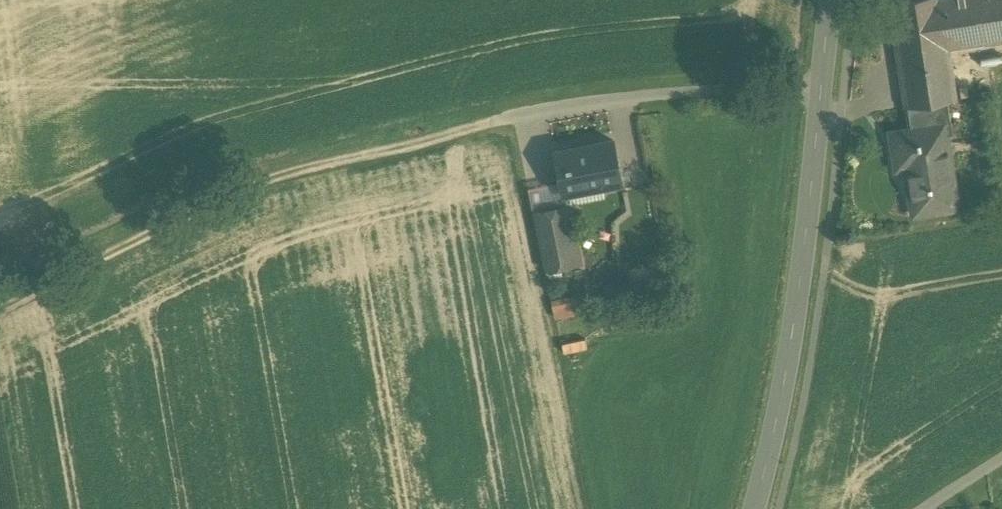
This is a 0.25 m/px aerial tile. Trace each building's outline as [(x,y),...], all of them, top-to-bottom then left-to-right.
[(890,3),(906,107),(907,107),(930,103),(930,104),(948,101),(947,100),(955,99),(947,48),(939,0),(907,0),(890,3)] [(947,48),(1001,40),(1001,0),(939,0),(947,48)] [(948,101),(930,104),(935,133),(944,131),(945,135),(953,134),(948,101)] [(930,104),(930,103),(907,107),(911,130),(892,133),(897,167),(906,166),(914,214),(956,207),(945,135),(944,131),(935,133),(930,104)] [(613,140),(556,151),(564,192),(621,181),(613,140)] [(533,205),(546,203),(547,205),(558,203),(555,181),(530,185),(533,205)] [(568,203),(533,210),(541,249),(576,242),(568,203)] [(580,293),(554,298),(558,317),(584,312),(580,293)]
